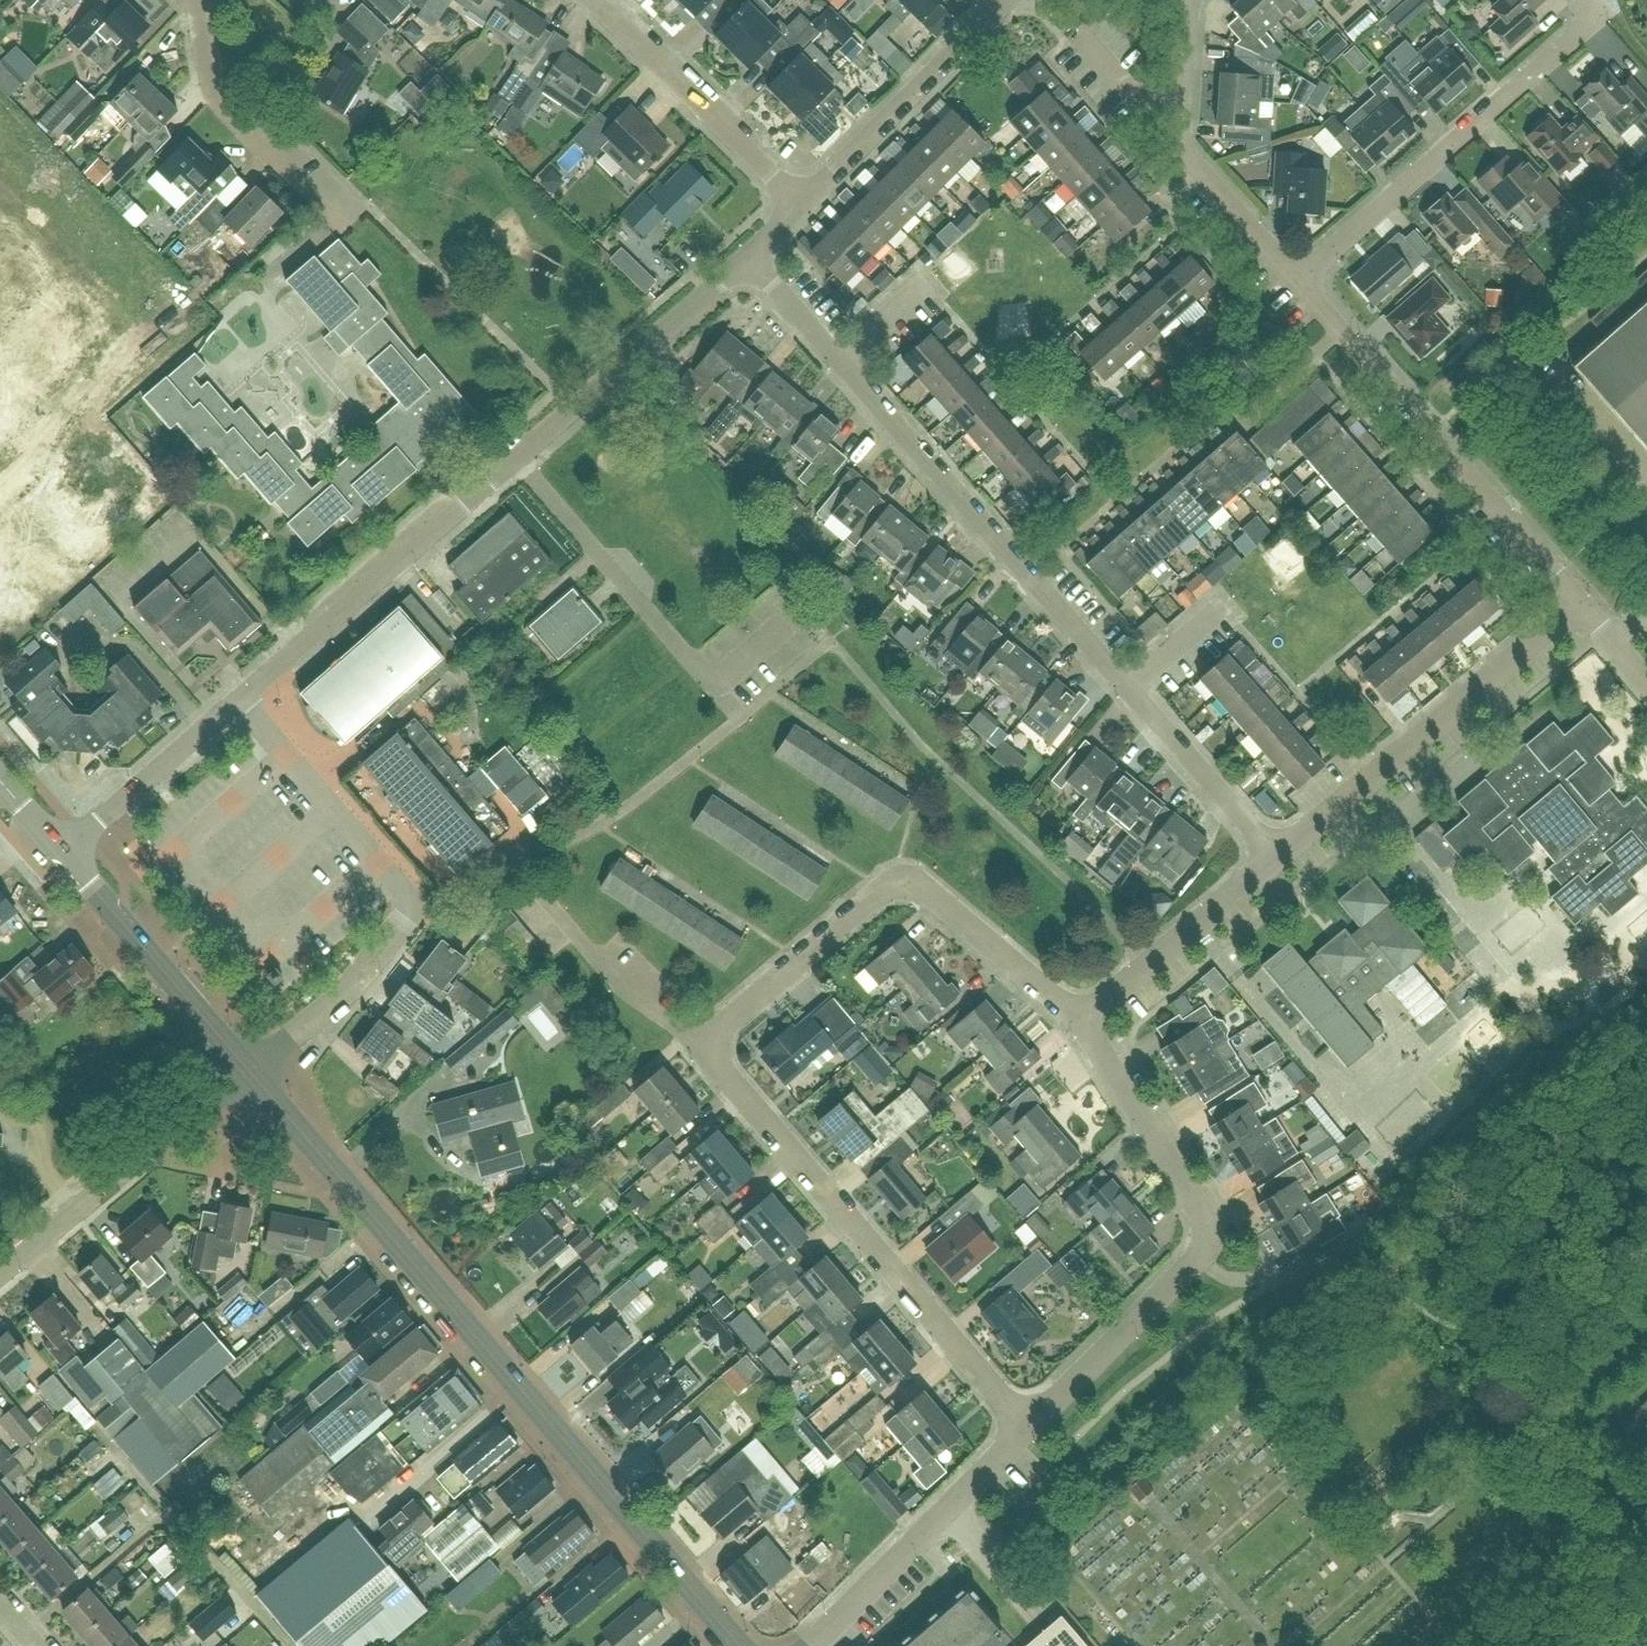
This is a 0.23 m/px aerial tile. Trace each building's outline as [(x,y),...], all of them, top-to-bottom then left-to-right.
[(47,6),(52,11),(62,1),(71,8),(78,0),(45,0),(47,6)] [(401,0),(369,0),(389,19),(398,9),(396,7),(402,1),(401,0)] [(493,19),(506,0),(465,0),(493,19)] [(489,25),(517,44),(509,56),(520,64),(517,68),(519,69),(500,97),(511,104),(548,50),(535,41),(543,29),(546,25),(546,24),(511,0),(506,0),(493,19),(489,25)] [(678,0),(694,16),(710,0),(678,0)] [(730,52),(764,18),(765,19),(773,11),(762,0),(730,0),(727,3),(736,12),(713,36),(730,52)] [(717,5),(722,9),(727,2),(727,3),(730,0),(719,0),(717,5)] [(894,15),(869,41),(888,60),(898,50),(885,38),(901,22),(903,24),(912,15),(921,23),(943,0),(908,0),(894,15)] [(894,15),(908,0),(893,0),(886,8),(894,15)] [(1251,52),(1258,55),(1273,42),(1264,31),(1276,21),(1258,0),(1239,0),(1230,8),(1250,31),(1234,45),(1251,52)] [(1276,21),(1289,10),(1298,20),(1316,4),(1313,0),(1258,0),(1276,21)] [(1341,8),(1350,22),(1348,23),(1357,37),(1383,20),(1370,0),(1352,0),(1341,8)] [(1543,0),(1500,0),(1491,8),(1500,19),(1489,28),(1508,49),(1530,29),(1521,19),(1543,0)] [(393,28),(366,2),(358,9),(354,13),(349,17),(377,43),(387,34),(393,28)] [(66,37),(89,59),(109,39),(122,52),(148,26),(124,3),(110,18),(96,5),(66,37)] [(780,55),(811,24),(801,14),(788,28),(780,20),(773,27),(765,19),(764,18),(730,52),(747,69),(770,45),(780,55)] [(0,18),(0,43),(13,31),(0,18)] [(323,78),(312,96),(341,113),(367,72),(379,52),(373,47),(374,46),(349,20),(337,31),(352,46),(345,58),(338,54),(328,70),(330,71),(325,79),(323,78)] [(783,104),(825,61),(826,59),(811,44),(821,33),(811,24),(780,55),(789,64),(766,88),(783,104)] [(1417,55),(1454,96),(1473,79),(1454,57),(1464,49),(1447,29),(1417,55)] [(847,48),(863,68),(876,58),(859,37),(847,48)] [(548,50),(511,104),(522,111),(537,89),(543,93),(579,117),(586,107),(604,80),(564,53),(560,59),(548,50)] [(1219,73),(1218,99),(1258,102),(1259,86),(1273,87),(1274,62),(1258,55),(1251,52),(1250,75),(1219,73)] [(1377,69),(1382,75),(1403,98),(1406,101),(1415,93),(1434,114),(1454,96),(1417,55),(1405,66),(1394,53),(1377,69)] [(7,54),(0,61),(0,89),(8,97),(29,76),(7,54)] [(843,98),(834,89),(843,79),(825,61),(783,104),(800,121),(824,97),(834,107),(843,98)] [(1040,62),(1029,72),(1041,86),(1052,76),(1040,62)] [(426,112),(407,69),(374,84),(393,127),(426,112)] [(1602,72),(1598,70),(1591,77),(1592,81),(1583,89),(1608,117),(1605,119),(1620,136),(1646,112),(1646,98),(1633,83),(1623,91),(1604,70),(1602,72)] [(109,103),(128,121),(157,92),(138,73),(109,103)] [(1009,123),(1022,138),(1057,107),(1056,105),(1048,96),(1062,84),(1054,75),(1052,76),(1041,86),(1037,89),(1024,74),(1010,86),(1028,106),(1009,123)] [(1359,108),(1368,118),(1394,149),(1414,131),(1393,107),(1403,98),(1382,75),(1367,88),(1373,95),(1359,108)] [(96,100),(78,82),(39,120),(59,139),(65,133),(75,142),(107,108),(97,99),(96,100)] [(157,92),(128,121),(148,141),(177,111),(157,92)] [(1071,122),(1069,120),(1061,110),(1073,99),(1068,94),(1056,105),(1057,107),(1022,138),(1036,153),(1071,122)] [(854,118),(867,104),(858,95),(844,109),(854,118)] [(1269,144),(1270,129),(1271,119),(1257,118),(1258,102),(1218,99),(1216,125),(1246,127),(1245,151),(1269,144)] [(1036,153),(1048,168),(1084,136),(1082,134),(1075,126),(1082,119),(1085,122),(1092,115),(1084,107),(1069,120),(1071,122),(1036,153)] [(592,119),(573,139),(592,158),(601,149),(622,170),(631,161),(642,172),(655,159),(653,157),(666,145),(644,123),(644,122),(629,108),(612,125),(605,132),(592,119)] [(1374,166),(1394,149),(1368,118),(1359,108),(1339,125),(1332,116),(1322,126),(1345,152),(1355,143),(1374,166)] [(923,116),(934,127),(935,126),(969,159),(984,143),(951,110),(940,121),(929,110),(923,116)] [(1550,117),(1547,120),(1544,118),(1537,124),(1538,128),(1526,138),(1557,175),(1581,154),(1581,153),(1586,148),(1593,151),(1606,167),(1614,160),(1576,116),(1560,130),(1550,117)] [(1098,137),(1104,132),(1106,130),(1097,121),(1082,134),(1084,136),(1048,168),(1062,183),(1097,151),(1095,149),(1087,140),(1095,134),(1098,137)] [(909,130),(920,141),(921,140),(955,173),(969,159),(935,126),(934,127),(926,136),(914,124),(909,130)] [(1062,183),(1075,197),(1109,166),(1108,164),(1120,153),(1122,151),(1110,136),(1107,138),(1095,149),(1097,151),(1062,183)] [(921,140),(920,141),(912,149),(901,138),(895,144),(906,155),(907,155),(940,187),(955,173),(921,140)] [(210,161),(187,139),(157,170),(186,198),(174,211),(188,225),(217,196),(207,187),(230,163),(219,152),(210,161)] [(112,178),(121,188),(154,154),(144,144),(112,178)] [(98,175),(110,161),(98,152),(87,166),(98,175)] [(881,158),(893,169),(893,168),(927,201),(940,187),(907,155),(906,155),(898,164),(887,152),(881,158)] [(1075,197),(1088,212),(1122,181),(1120,179),(1114,171),(1126,160),(1120,153),(1108,164),(1109,166),(1075,197)] [(1322,212),(1325,171),(1302,169),(1303,155),(1276,153),(1274,181),(1289,182),(1287,212),(1304,213),(1304,211),(1322,212)] [(1527,158),(1515,168),(1505,157),(1477,181),(1504,213),(1518,201),(1535,220),(1561,197),(1527,158)] [(676,227),(713,190),(687,164),(664,187),(660,184),(647,197),(644,193),(623,214),(643,234),(662,214),(676,227)] [(893,168),(893,169),(884,178),(873,166),(867,172),(879,183),(879,182),(912,215),(927,201),(893,168)] [(1088,212),(1101,228),(1135,197),(1134,195),(1126,186),(1139,174),(1133,168),(1120,179),(1122,181),(1088,212)] [(853,186),(865,197),(899,229),(912,215),(879,182),(879,183),(870,191),(859,180),(853,186)] [(1149,181),(1148,182),(1134,195),(1135,197),(1101,228),(1114,242),(1149,212),(1139,200),(1146,194),(1149,198),(1158,191),(1149,181)] [(249,245),(281,212),(256,188),(232,212),(217,197),(197,218),(212,232),(224,220),(249,245)] [(1478,204),(1465,189),(1451,200),(1446,194),(1421,216),(1451,250),(1476,229),(1487,242),(1484,244),(1497,259),(1500,257),(1513,245),(1478,204)] [(135,193),(124,203),(158,241),(178,223),(167,210),(158,219),(135,193)] [(839,200),(851,211),(884,243),(899,229),(865,197),(856,206),(845,194),(839,200)] [(96,202),(86,212),(93,219),(103,209),(96,202)] [(1025,215),(1038,229),(1050,218),(1037,204),(1025,215)] [(838,224),(872,256),(884,243),(851,211),(843,219),(831,208),(825,213),(837,225),(838,224)] [(103,209),(93,219),(100,225),(109,216),(103,209)] [(966,210),(952,225),(962,234),(976,220),(966,210)] [(811,227),(823,239),(857,271),(872,256),(838,224),(837,225),(829,233),(817,222),(811,227)] [(1053,245),(1065,259),(1077,248),(1064,234),(1053,245)] [(1350,279),(1373,305),(1424,261),(1401,234),(1350,279)] [(130,236),(120,246),(126,252),(136,243),(130,236)] [(823,239),(815,248),(803,236),(797,241),(809,253),(811,252),(844,285),(857,271),(823,239)] [(414,467),(476,413),(424,354),(417,360),(382,319),(388,314),(364,287),(374,278),(375,280),(381,274),(367,259),(361,265),(338,239),(317,258),(315,255),(287,279),(332,331),(323,339),(338,357),(352,345),(368,363),(366,365),(399,402),(363,435),(368,440),(312,490),(296,471),(303,465),(274,432),(268,438),(241,407),(236,412),(208,382),(202,388),(193,379),(207,367),(195,354),(146,398),(173,429),(177,425),(205,455),(211,450),(238,480),(244,475),(271,505),(273,503),(289,521),(286,523),(307,547),(308,546),(307,545),(343,514),(352,523),(370,508),(371,509),(417,470),(414,467)] [(925,249),(935,258),(945,248),(935,239),(925,249)] [(136,243),(126,252),(133,259),(143,249),(136,243)] [(1154,261),(1167,276),(1171,273),(1195,300),(1213,284),(1189,257),(1174,271),(1161,255),(1154,261)] [(1588,320),(1605,339),(1573,368),(1646,452),(1646,268),(1588,320)] [(884,269),(871,282),(880,291),(893,278),(884,269)] [(163,270),(153,279),(160,286),(170,276),(163,270)] [(1136,277),(1150,292),(1153,289),(1177,316),(1195,300),(1171,273),(1167,276),(1156,286),(1143,271),(1136,277)] [(70,274),(42,302),(59,319),(87,291),(70,274)] [(170,276),(160,286),(166,293),(176,283),(170,276)] [(1432,314),(1450,299),(1438,285),(1431,291),(1424,284),(1401,304),(1411,314),(1394,329),(1419,358),(1448,333),(1432,314)] [(1118,293),(1131,308),(1134,305),(1159,332),(1177,316),(1153,289),(1150,292),(1138,302),(1125,287),(1118,293)] [(87,291),(59,319),(76,336),(104,308),(87,291)] [(186,293),(177,303),(183,309),(193,300),(186,293)] [(1100,309),(1112,324),(1116,321),(1140,348),(1159,332),(1134,305),(1131,308),(1120,318),(1107,303),(1100,309)] [(1082,325),(1095,340),(1099,337),(1123,364),(1140,348),(1116,321),(1112,324),(1102,333),(1089,319),(1082,325)] [(947,354),(943,351),(934,339),(946,328),(940,321),(927,332),(929,335),(901,359),(919,379),(947,354)] [(713,382),(732,397),(733,398),(749,377),(750,378),(762,363),(725,333),(680,387),(697,401),(713,382)] [(1099,337),(1095,340),(1084,350),(1071,335),(1063,341),(1077,356),(1079,354),(1103,381),(1123,364),(1099,337)] [(919,379),(934,397),(962,371),(959,368),(950,357),(962,346),(956,339),(943,351),(947,354),(919,379)] [(972,357),(959,368),(962,371),(934,397),(950,415),(978,390),(975,386),(966,376),(979,364),(972,357)] [(790,387),(770,371),(759,385),(750,378),(749,377),(733,398),(732,397),(726,404),(736,412),(741,406),(761,422),(790,387)] [(950,415),(966,433),(994,409),(991,405),(981,394),(995,383),(988,375),(975,386),(978,390),(950,415)] [(1318,378),(1308,386),(1325,406),(1335,397),(1318,378)] [(1308,386),(1299,395),(1316,414),(1325,406),(1308,386)] [(791,446),(808,426),(798,418),(810,404),(790,387),(761,422),(780,438),(775,445),(786,453),(791,446)] [(1004,393),(991,405),(994,409),(966,433),(982,451),(1010,426),(1007,423),(997,412),(1011,400),(1004,393)] [(1305,424),(1316,414),(1299,395),(1288,404),(1305,424)] [(1288,404),(1277,414),(1294,433),(1305,424),(1288,404)] [(1296,446),(1309,461),(1345,431),(1343,429),(1336,420),(1347,411),(1341,404),(1330,413),(1332,415),(1296,446)] [(982,451),(998,469),(1026,445),(1023,441),(1013,431),(1027,419),(1020,411),(1007,423),(1010,426),(982,451)] [(808,426),(791,446),(811,462),(797,479),(807,487),(837,451),(828,443),(840,429),(820,413),(809,427),(808,426)] [(1277,414),(1268,422),(1285,442),(1294,433),(1277,414)] [(1358,445),(1356,443),(1349,435),(1359,426),(1354,420),(1343,429),(1345,431),(1309,461),(1322,476),(1358,445)] [(1268,422),(1258,431),(1275,450),(1285,442),(1268,422)] [(1036,429),(1023,441),(1026,445),(998,469),(1014,487),(1042,462),(1039,459),(1029,448),(1043,437),(1036,429)] [(1219,446),(1249,479),(1264,466),(1235,432),(1223,442),(1213,431),(1207,436),(1217,447),(1219,446)] [(1258,431),(1249,439),(1266,459),(1275,450),(1258,431)] [(1322,476),(1335,491),(1371,460),(1369,458),(1362,450),(1372,441),(1366,434),(1356,443),(1358,445),(1322,476)] [(1234,492),(1249,479),(1219,446),(1217,447),(1208,455),(1198,443),(1192,448),(1203,460),(1205,459),(1234,492)] [(1039,497),(1049,508),(1076,485),(1066,474),(1058,481),(1046,468),(1059,456),(1052,447),(1039,459),(1042,462),(1014,487),(1030,506),(1039,497)] [(1371,460),(1335,491),(1348,506),(1383,475),(1381,473),(1375,465),(1385,456),(1379,449),(1369,458),(1371,460)] [(1176,461),(1187,474),(1190,472),(1220,506),(1234,492),(1205,459),(1203,460),(1193,469),(1182,456),(1176,461)] [(1348,506),(1361,521),(1396,491),(1394,489),(1387,481),(1398,471),(1392,464),(1381,473),(1383,475),(1348,506)] [(1205,519),(1220,506),(1190,472),(1187,474),(1179,482),(1168,469),(1162,475),(1172,487),(1175,485),(1205,519)] [(58,519),(22,479),(0,498),(0,570),(58,519)] [(1405,479),(1394,489),(1396,491),(1361,521),(1373,536),(1409,505),(1407,503),(1400,495),(1411,485),(1405,479)] [(867,511),(879,497),(859,480),(847,495),(838,487),(815,514),(825,522),(831,515),(851,531),(867,511)] [(1147,488),(1158,500),(1160,498),(1190,532),(1205,519),(1175,485),(1172,487),(1164,494),(1154,482),(1147,488)] [(1373,536),(1386,551),(1422,520),(1421,518),(1413,509),(1423,501),(1418,494),(1407,503),(1409,505),(1373,536)] [(1175,545),(1190,532),(1160,498),(1158,500),(1150,507),(1139,495),(1133,501),(1143,513),(1145,511),(1175,545)] [(520,502),(438,572),(481,622),(563,552),(520,502)] [(880,556),(908,522),(888,505),(876,519),(867,511),(851,531),(845,538),(855,546),(860,539),(880,556)] [(1431,508),(1421,518),(1422,520),(1386,551),(1400,566),(1435,536),(1425,524),(1437,515),(1431,508)] [(1130,523),(1161,558),(1175,545),(1145,511),(1143,513),(1134,520),(1124,509),(1118,514),(1128,525),(1130,523)] [(1146,571),(1161,558),(1130,523),(1128,525),(1119,533),(1109,521),(1103,527),(1113,538),(1115,537),(1146,571)] [(894,579),(904,586),(909,579),(910,579),(926,559),(916,552),(928,538),(908,522),(880,556),(900,572),(894,579)] [(1605,525),(1594,535),(1601,543),(1612,533),(1605,525)] [(1088,539),(1098,551),(1100,550),(1131,584),(1146,571),(1115,537),(1113,538),(1104,546),(1094,534),(1088,539)] [(919,607),(924,602),(934,611),(955,584),(946,576),(957,562),(937,546),(926,559),(910,579),(909,579),(904,586),(899,591),(919,607)] [(1241,560),(1229,546),(1214,559),(1226,573),(1241,560)] [(1116,598),(1131,584),(1100,550),(1098,551),(1089,559),(1079,547),(1073,553),(1084,564),(1085,563),(1116,598)] [(197,551),(164,580),(133,608),(148,625),(177,658),(210,630),(229,652),(262,623),(197,551)] [(1211,586),(1200,574),(1186,587),(1196,599),(1211,586)] [(1446,579),(1439,585),(1451,599),(1453,596),(1477,625),(1498,608),(1474,580),(1457,594),(1446,579)] [(114,633),(127,621),(93,581),(64,607),(76,621),(92,607),(114,633)] [(1421,600),(1432,613),(1435,611),(1459,640),(1477,625),(1453,596),(1451,599),(1439,585),(1427,594),(1421,600)] [(557,663),(604,622),(572,586),(525,626),(527,627),(523,630),(533,641),(536,639),(557,663)] [(424,691),(464,656),(454,644),(411,594),(370,629),(371,630),(339,658),(335,660),(332,663),(329,666),(329,667),(301,692),(299,693),(312,708),(309,709),(312,714),(314,718),(319,724),(323,727),(325,729),(330,731),(334,733),(344,744),(384,709),(393,719),(417,697),(424,691)] [(1402,616),(1414,630),(1417,627),(1441,656),(1459,640),(1435,611),(1432,613),(1420,624),(1409,610),(1402,616)] [(985,644),(985,645),(997,630),(977,613),(965,628),(956,620),(933,647),(943,655),(949,648),(969,664),(985,644)] [(1383,631),(1395,645),(1398,642),(1423,671),(1441,656),(1417,627),(1414,630),(1403,639),(1390,624),(1383,631)] [(913,637),(902,628),(893,639),(911,653),(927,633),(921,627),(913,637)] [(472,649),(483,640),(472,628),(462,637),(472,649)] [(998,689),(1026,655),(1005,638),(994,652),(985,645),(985,644),(969,664),(963,671),(973,679),(978,672),(998,689)] [(1198,679),(1215,698),(1241,675),(1239,672),(1228,660),(1243,646),(1238,641),(1223,654),(1224,656),(1198,679)] [(1366,646),(1378,659),(1380,658),(1404,686),(1423,671),(1398,642),(1395,645),(1383,655),(1372,641),(1366,646)] [(5,684),(19,700),(11,707),(18,715),(34,701),(38,705),(52,692),(45,684),(55,676),(52,672),(60,665),(45,649),(5,684)] [(108,699),(136,732),(152,717),(145,709),(162,695),(126,654),(110,668),(112,671),(96,685),(108,699)] [(1027,712),(1043,692),(1034,685),(1046,671),(1026,655),(998,689),(1018,705),(1012,712),(1021,719),(1027,712)] [(1386,702),(1404,686),(1380,658),(1378,659),(1366,669),(1354,655),(1347,662),(1358,676),(1361,673),(1386,702)] [(1253,659),(1239,672),(1241,675),(1215,698),(1230,715),(1256,693),(1253,689),(1243,678),(1258,665),(1253,659)] [(78,707),(72,713),(58,696),(66,688),(59,680),(55,676),(45,684),(52,692),(38,705),(34,701),(18,715),(41,742),(49,734),(63,751),(74,742),(80,742),(83,708),(78,707)] [(1268,677),(1253,689),(1256,693),(1230,715),(1246,733),(1272,710),(1269,707),(1283,694),(1274,684),(1268,677)] [(1043,692),(1027,712),(1047,729),(1042,735),(1051,744),(1073,717),(1064,710),(1075,696),(1055,679),(1043,692)] [(442,720),(462,703),(442,680),(423,697),(442,720)] [(1290,701),(1283,694),(1269,707),(1272,710),(1246,733),(1262,751),(1288,728),(1286,726),(1276,714),(1290,701)] [(108,699),(93,712),(91,713),(87,708),(83,708),(80,742),(85,743),(94,753),(111,739),(118,747),(136,732),(108,699)] [(1262,751),(1277,769),(1304,746),(1302,744),(1292,732),(1306,720),(1300,714),(1286,726),(1288,728),(1262,751)] [(1524,745),(1523,746),(1527,750),(1488,783),(1483,778),(1456,801),(1468,815),(1445,834),(1442,837),(1460,859),(1466,865),(1484,850),(1506,876),(1534,852),(1529,846),(1535,842),(1553,863),(1547,868),(1563,887),(1550,897),(1573,925),(1599,903),(1610,917),(1638,894),(1627,881),(1646,864),(1646,811),(1632,793),(1620,804),(1608,790),(1615,784),(1593,758),(1612,742),(1589,714),(1563,735),(1552,722),(1524,745)] [(455,874),(456,875),(457,874),(492,844),(491,843),(508,828),(483,800),(466,780),(413,719),(397,733),(396,732),(361,764),(360,764),(361,766),(362,765),(387,795),(384,798),(391,807),(395,804),(430,845),(427,848),(435,857),(438,854),(455,873),(455,874)] [(776,754),(805,773),(823,746),(794,727),(776,754)] [(1315,731),(1302,744),(1304,746),(1277,769),(1295,789),(1321,766),(1307,750),(1321,738),(1315,731)] [(851,764),(823,746),(805,773),(832,792),(851,764)] [(482,766),(466,780),(483,800),(497,788),(522,816),(546,795),(504,747),(482,766)] [(1103,778),(1103,779),(1115,764),(1094,747),(1083,762),(1073,754),(1051,781),(1060,789),(1066,782),(1086,798),(1103,778)] [(832,792),(860,810),(879,783),(851,764),(832,792)] [(1116,823),(1144,789),(1123,772),(1111,786),(1103,779),(1103,778),(1086,798),(1072,815),(1082,823),(1092,811),(1093,812),(1094,817),(1106,827),(1111,826),(1111,827),(1107,831),(1109,832),(1116,823)] [(889,829),(901,810),(907,801),(879,783),(860,810),(889,829)] [(1138,855),(1161,826),(1152,819),(1163,805),(1144,789),(1116,823),(1135,839),(1121,857),(1130,864),(1137,855),(1138,855)] [(693,825),(722,844),(741,816),(712,796),(693,825)] [(1206,840),(1193,830),(1172,813),(1161,826),(1138,855),(1138,862),(1150,871),(1156,870),(1171,882),(1206,840)] [(769,834),(741,816),(722,844),(750,862),(769,834)] [(1432,825),(1416,839),(1418,842),(1444,872),(1460,859),(1442,837),(1445,834),(1435,822),(1432,825)] [(750,862),(778,881),(797,852),(769,834),(750,862)] [(825,871),(797,852),(778,881),(806,899),(825,871)] [(601,887),(633,909),(652,880),(620,859),(601,887)] [(1361,1004),(1398,972),(1425,950),(1366,879),(1339,901),(1362,929),(1351,939),(1344,930),(1305,963),(1288,942),(1261,965),(1283,992),(1286,990),(1294,1000),(1291,1002),(1346,1068),(1374,1045),(1370,1041),(1383,1030),(1361,1004)] [(682,900),(652,880),(633,909),(663,929),(682,900)] [(15,912),(0,893),(0,924),(15,912)] [(663,929),(693,949),(712,920),(682,900),(663,929)] [(1646,913),(1646,903),(1645,900),(1617,921),(1624,930),(1646,913)] [(497,934),(506,944),(523,929),(515,920),(497,934)] [(712,920),(693,949),(724,969),(743,941),(712,920)] [(336,929),(323,938),(332,951),(345,942),(336,929)] [(531,939),(523,929),(506,944),(514,954),(531,939)] [(900,991),(929,967),(902,935),(865,967),(880,985),(889,977),(900,991)] [(466,959),(464,958),(442,940),(417,971),(419,972),(418,973),(446,994),(464,1008),(481,1021),(494,1010),(475,994),(456,979),(451,986),(448,983),(466,959)] [(94,973),(91,970),(92,969),(71,944),(25,983),(13,970),(0,981),(0,995),(16,1014),(44,989),(54,1001),(76,983),(79,986),(85,987),(93,980),(94,973)] [(1446,973),(1454,966),(1440,949),(1431,956),(1446,973)] [(917,1030),(960,993),(951,982),(946,986),(929,967),(900,991),(912,1005),(902,1012),(917,1030)] [(269,975),(267,976),(274,984),(276,983),(282,977),(275,969),(269,975)] [(446,994),(418,973),(404,992),(400,989),(400,990),(393,998),(396,1001),(381,1020),(380,1021),(408,1043),(411,1040),(419,1028),(438,1043),(455,1022),(436,1007),(446,994)] [(812,983),(802,989),(812,1004),(822,997),(812,983)] [(865,1044),(855,1031),(858,1028),(831,997),(783,1038),(780,1034),(762,1050),(765,1054),(761,1056),(785,1083),(830,1045),(844,1062),(865,1044)] [(970,1041),(982,1055),(1011,1030),(985,1000),(946,1034),(960,1050),(970,1041)] [(1160,1050),(1174,1073),(1226,1040),(1224,1036),(1225,1029),(1221,1022),(1214,1020),(1204,1004),(1178,1021),(1186,1034),(1160,1050)] [(506,1009),(445,1061),(456,1074),(516,1022),(506,1009)] [(355,1050),(379,1069),(396,1046),(424,1068),(433,1057),(411,1040),(408,1043),(380,1021),(381,1020),(379,1019),(355,1050)] [(1011,1030),(982,1055),(992,1067),(982,1076),(998,1094),(1020,1075),(1011,1066),(1029,1051),(1011,1030)] [(1485,1064),(1508,1054),(1499,1034),(1476,1044),(1485,1064)] [(1248,1075),(1226,1040),(1174,1073),(1189,1096),(1214,1079),(1222,1092),(1248,1075)] [(873,1078),(889,1072),(880,1046),(863,1052),(873,1078)] [(634,1090),(652,1112),(680,1089),(661,1067),(634,1090)] [(1286,1119),(1321,1097),(1303,1069),(1269,1091),(1286,1119)] [(908,1084),(924,1103),(936,1083),(915,1071),(908,1084)] [(390,1102),(399,1090),(382,1077),(380,1079),(371,1072),(363,1082),(390,1102)] [(1209,1127),(1223,1150),(1261,1126),(1252,1113),(1267,1104),(1253,1082),(1227,1098),(1235,1111),(1209,1127)] [(496,1124),(525,1117),(516,1083),(435,1105),(442,1130),(470,1122),(477,1147),(475,1148),(482,1174),(522,1163),(515,1137),(501,1140),(496,1124)] [(603,1120),(631,1095),(622,1085),(594,1110),(594,1109),(583,1118),(591,1127),(602,1118),(603,1120)] [(909,1088),(894,1101),(904,1112),(874,1137),(875,1138),(866,1146),(883,1166),(867,1180),(900,1219),(925,1198),(897,1165),(913,1152),(899,1135),(928,1110),(909,1088)] [(671,1134),(699,1110),(680,1089),(652,1112),(671,1134)] [(850,1160),(866,1146),(875,1138),(874,1137),(904,1112),(894,1101),(874,1118),(852,1093),(818,1122),(850,1160)] [(963,1103),(943,1115),(954,1133),(974,1121),(963,1103)] [(1054,1123),(1037,1103),(1020,1118),(1011,1107),(989,1127),(1003,1143),(1013,1134),(1025,1148),(1054,1123)] [(910,1133),(924,1149),(944,1130),(930,1115),(910,1133)] [(1042,1189),(1081,1155),(1054,1123),(1025,1148),(1025,1149),(1016,1158),(1042,1189)] [(1237,1173),(1243,1169),(1244,1168),(1252,1181),(1297,1152),(1283,1130),(1269,1139),(1261,1126),(1223,1150),(1237,1173)] [(708,1175),(734,1152),(716,1131),(683,1160),(692,1170),(699,1164),(708,1175)] [(1320,1158),(1340,1195),(1349,1189),(1335,1165),(1343,1160),(1330,1137),(1317,1145),(1323,1156),(1320,1158)] [(648,1171),(671,1152),(676,1147),(668,1138),(640,1162),(640,1163),(628,1173),(635,1182),(648,1171)] [(609,1178),(632,1168),(622,1146),(599,1156),(609,1178)] [(1351,1159),(1364,1178),(1384,1165),(1371,1146),(1351,1159)] [(657,1182),(680,1163),(671,1152),(648,1171),(657,1182)] [(753,1173),(734,1152),(708,1175),(698,1184),(712,1201),(717,1200),(722,1200),(753,1173)] [(1315,1181),(1301,1159),(1275,1175),(1283,1188),(1257,1204),(1271,1227),(1309,1203),(1301,1190),(1315,1181)] [(1086,1208),(1099,1223),(1128,1198),(1110,1177),(1094,1191),(1085,1181),(1062,1201),(1076,1217),(1086,1208)] [(1030,1213),(1043,1198),(1029,1187),(1016,1202),(1030,1213)] [(975,1262),(993,1247),(967,1217),(981,1205),(969,1191),(938,1218),(947,1229),(925,1248),(949,1277),(971,1259),(975,1262)] [(738,1231),(752,1247),(788,1216),(769,1195),(739,1222),(739,1227),(738,1231)] [(1153,1227),(1128,1198),(1099,1223),(1089,1231),(1115,1261),(1153,1227)] [(250,1208),(222,1203),(216,1234),(198,1231),(191,1265),(215,1270),(218,1255),(232,1258),(235,1240),(244,1241),(250,1208)] [(704,1233),(727,1214),(718,1203),(695,1223),(704,1233)] [(1317,1216),(1309,1203),(1271,1227),(1286,1250),(1312,1234),(1320,1246),(1346,1230),(1332,1207),(1317,1216)] [(556,1232),(567,1222),(559,1212),(548,1222),(538,1211),(511,1234),(541,1268),(568,1245),(556,1232)] [(148,1253),(170,1234),(150,1212),(120,1238),(139,1259),(130,1267),(148,1287),(165,1273),(148,1253)] [(320,1258),(325,1229),(324,1228),(325,1226),(323,1224),(312,1222),(310,1223),(309,1226),(296,1223),(297,1218),(272,1213),(266,1247),(320,1258)] [(713,1244),(736,1225),(727,1214),(704,1233),(713,1244)] [(782,1259),(806,1237),(788,1216),(762,1238),(752,1247),(770,1268),(748,1287),(757,1297),(780,1278),(772,1268),(782,1259)] [(579,1252),(593,1240),(584,1229),(570,1242),(579,1252)] [(579,1253),(590,1265),(606,1251),(596,1239),(579,1253)] [(1017,1294),(1050,1266),(1036,1250),(990,1290),(998,1299),(981,1314),(993,1328),(996,1326),(1015,1348),(1043,1324),(1017,1294)] [(124,1309),(142,1294),(133,1284),(128,1290),(121,1282),(122,1281),(100,1255),(78,1273),(100,1299),(109,1292),(124,1309)] [(789,1289),(780,1278),(757,1297),(767,1309),(786,1292),(794,1301),(806,1291),(816,1302),(842,1280),(823,1258),(789,1289)] [(557,1290),(538,1306),(557,1327),(569,1317),(572,1320),(588,1306),(586,1303),(601,1290),(580,1266),(555,1288),(557,1290)] [(333,1323),(339,1318),(341,1319),(377,1288),(359,1267),(323,1298),(330,1307),(324,1312),(333,1323)] [(866,1268),(854,1277),(863,1289),(875,1280),(866,1268)] [(635,1330),(666,1304),(639,1272),(629,1281),(628,1280),(607,1299),(635,1330)] [(860,1301),(842,1280),(816,1302),(816,1303),(803,1314),(814,1326),(817,1323),(821,1328),(826,1326),(829,1328),(860,1301)] [(194,1394),(236,1358),(204,1320),(144,1372),(116,1339),(83,1367),(71,1353),(74,1351),(64,1340),(80,1327),(53,1295),(30,1314),(51,1338),(44,1344),(63,1367),(58,1371),(89,1407),(106,1393),(112,1400),(119,1395),(122,1398),(97,1419),(152,1485),(222,1427),(194,1394)] [(365,1359),(410,1320),(391,1298),(346,1337),(365,1359)] [(737,1343),(710,1311),(697,1322),(703,1329),(698,1333),(713,1351),(718,1347),(725,1354),(737,1343)] [(130,1352),(144,1340),(125,1318),(112,1330),(130,1352)] [(619,1339),(626,1333),(614,1319),(603,1329),(597,1322),(570,1346),(595,1375),(626,1348),(619,1339)] [(858,1375),(860,1374),(859,1374),(896,1341),(878,1321),(844,1351),(835,1340),(812,1359),(813,1361),(822,1371),(840,1355),(858,1375)] [(239,1481),(267,1515),(380,1422),(374,1416),(386,1405),(381,1400),(437,1353),(436,1352),(434,1354),(427,1345),(429,1343),(415,1327),(347,1384),(351,1388),(305,1425),(306,1425),(239,1481)] [(813,1361),(812,1359),(835,1340),(826,1331),(793,1359),(803,1370),(813,1361)] [(28,1379),(16,1365),(27,1356),(7,1333),(0,1339),(0,1373),(2,1376),(4,1375),(16,1389),(28,1379)] [(889,1386),(891,1384),(915,1363),(896,1341),(859,1374),(860,1374),(870,1386),(870,1387),(877,1396),(889,1385),(889,1386)] [(649,1342),(626,1362),(608,1378),(621,1393),(608,1404),(616,1413),(612,1416),(623,1429),(626,1426),(629,1428),(641,1418),(648,1426),(685,1394),(666,1372),(671,1368),(649,1342)] [(748,1387),(762,1375),(745,1356),(732,1368),(748,1387)] [(306,1405),(302,1401),(274,1423),(284,1435),(347,1382),(337,1371),(311,1394),(314,1398),(306,1405)] [(450,1372),(329,1472),(356,1505),(407,1463),(409,1464),(478,1407),(450,1372)] [(53,1374),(52,1375),(37,1387),(58,1412),(73,1399),(53,1374)] [(697,1410),(712,1400),(706,1391),(691,1400),(697,1410)] [(902,1445),(940,1412),(922,1391),(884,1424),(902,1445)] [(44,1424),(55,1413),(43,1400),(32,1411),(44,1424)] [(846,1421),(855,1431),(880,1410),(871,1400),(846,1421)] [(38,1433),(14,1406),(2,1417),(25,1444),(38,1433)] [(841,1461),(832,1450),(823,1440),(797,1409),(785,1419),(829,1470),(841,1461)] [(959,1434),(940,1412),(902,1445),(920,1466),(911,1473),(925,1489),(945,1472),(932,1457),(959,1434)] [(473,1485),(518,1447),(496,1421),(463,1450),(465,1453),(454,1462),(455,1463),(448,1469),(450,1471),(440,1480),(454,1496),(470,1482),(473,1485)] [(846,1421),(823,1440),(832,1450),(855,1431),(846,1421)] [(675,1482),(712,1450),(689,1424),(652,1456),(675,1482)] [(855,1431),(832,1450),(841,1461),(864,1442),(855,1431)] [(794,1497),(782,1483),(774,1473),(768,1479),(743,1449),(705,1481),(719,1497),(700,1513),(722,1538),(756,1509),(766,1521),(794,1497)] [(91,1467),(113,1498),(134,1484),(112,1453),(91,1467)] [(15,1507),(8,1499),(17,1491),(10,1482),(23,1471),(11,1456),(0,1466),(0,1470),(5,1476),(0,1480),(0,1520),(15,1507)] [(521,1518),(555,1488),(534,1465),(529,1470),(524,1465),(496,1490),(521,1518)] [(870,1474),(859,1484),(892,1522),(903,1512),(870,1474)] [(1139,1501),(1151,1491),(1140,1478),(1128,1488),(1139,1501)] [(417,1503),(415,1501),(381,1529),(392,1542),(379,1552),(350,1517),(257,1595),(299,1645),(383,1645),(427,1610),(391,1566),(423,1538),(420,1535),(434,1523),(432,1521),(435,1515),(423,1502),(417,1503)] [(458,1582),(499,1547),(463,1505),(422,1540),(458,1582)] [(119,1506),(99,1523),(107,1533),(128,1516),(119,1506)] [(15,1507),(0,1520),(0,1538),(11,1551),(35,1530),(15,1507)] [(583,1545),(594,1536),(572,1510),(562,1519),(559,1517),(524,1547),(550,1578),(586,1547),(583,1545)] [(11,1551),(31,1574),(55,1553),(35,1530),(11,1551)] [(1042,1550),(1052,1539),(1045,1532),(1034,1542),(1042,1550)] [(764,1559),(776,1548),(765,1536),(720,1574),(743,1602),(766,1583),(758,1573),(768,1565),(764,1559)] [(166,1574),(185,1559),(168,1538),(149,1553),(166,1574)] [(780,1597),(827,1568),(816,1551),(769,1579),(780,1597)] [(75,1576),(55,1553),(31,1574),(51,1597),(75,1576)] [(599,1601),(628,1576),(609,1554),(593,1568),(590,1565),(578,1575),(578,1576),(565,1587),(568,1590),(553,1603),(571,1624),(599,1600),(599,1601)] [(167,1581),(176,1591),(197,1574),(187,1563),(167,1581)] [(1001,1626),(966,1586),(950,1600),(956,1607),(945,1616),(939,1609),(923,1623),(929,1630),(918,1639),(913,1632),(896,1645),(978,1645),(1001,1626)] [(62,1611),(82,1634),(107,1613),(87,1590),(62,1611)] [(236,1612),(222,1595),(188,1624),(203,1641),(236,1612)] [(639,1645),(636,1641),(663,1618),(647,1598),(643,1601),(640,1598),(601,1631),(606,1638),(597,1645),(638,1645),(639,1645)] [(511,1638),(542,1612),(543,1611),(534,1600),(501,1629),(511,1638)] [(107,1613),(82,1634),(93,1645),(115,1645),(127,1636),(137,1627),(127,1615),(117,1624),(107,1613)] [(127,1636),(115,1645),(135,1645),(127,1636)] [(502,1645),(494,1636),(485,1644),(488,1645),(501,1645),(502,1645)]
